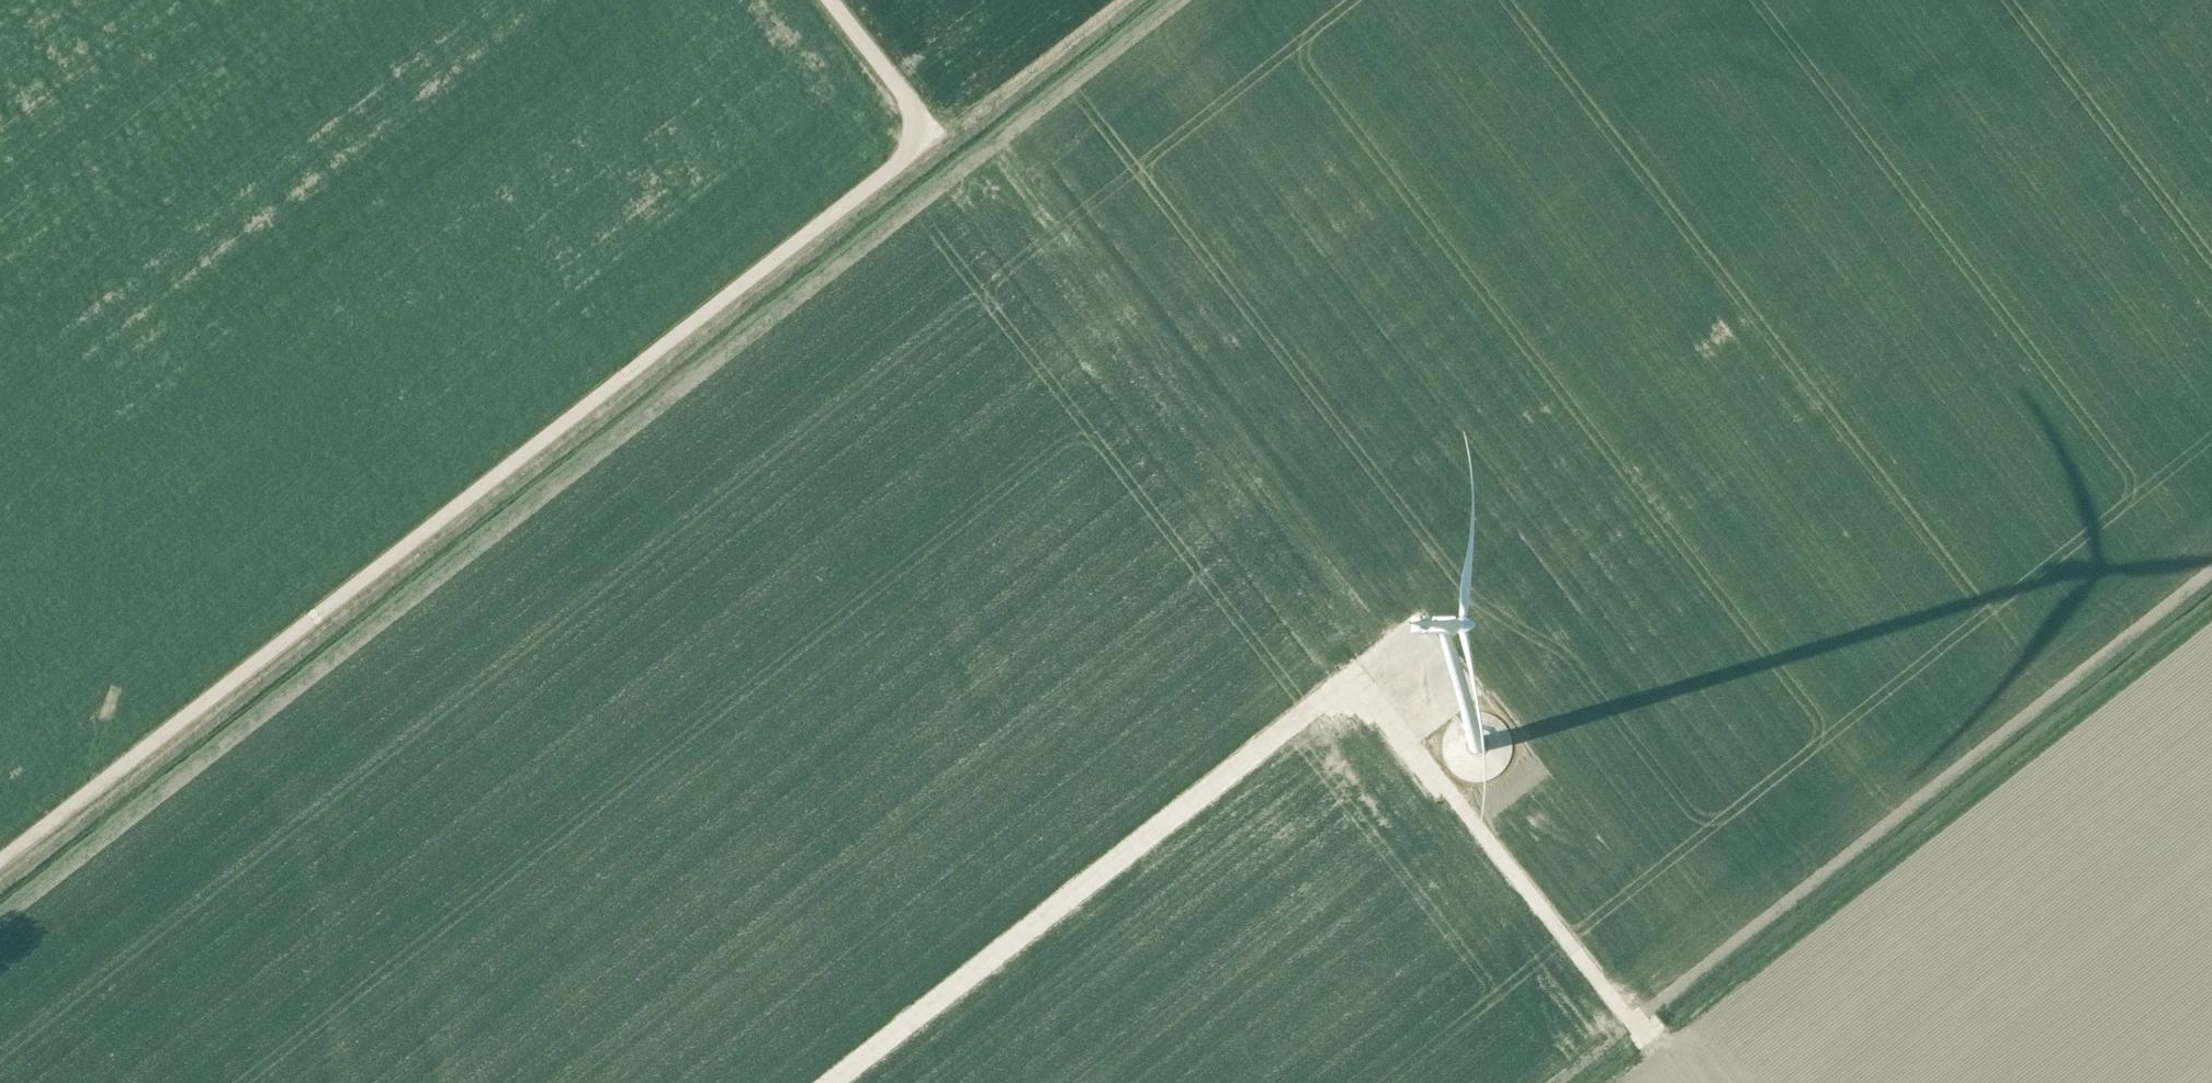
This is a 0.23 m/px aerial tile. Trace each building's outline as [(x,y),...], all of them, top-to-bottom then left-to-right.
[(1469,748),(1469,749),(1469,750),(1469,751),(1470,752),(1470,753),(1471,754),(1471,755),(1472,755),(1472,756),(1473,756),(1474,757),(1475,757),(1476,757),(1476,758),(1477,758),(1478,758),(1479,758),(1480,757),(1481,757),(1482,757),(1482,756),(1483,756),(1484,755),(1485,754),(1485,753),(1486,753),(1486,752),(1486,751),(1486,750),(1487,749),(1486,748),(1486,747),(1486,746),(1486,745),(1485,744),(1485,743),(1484,743),(1483,742),(1482,741),(1481,741),(1480,740),(1479,740),(1478,740),(1477,740),(1476,740),(1475,741),(1474,741),(1473,741),(1473,742),(1472,742),(1472,743),(1471,743),(1471,744),(1470,744),(1470,745),(1470,746),(1469,747),(1469,748)]
